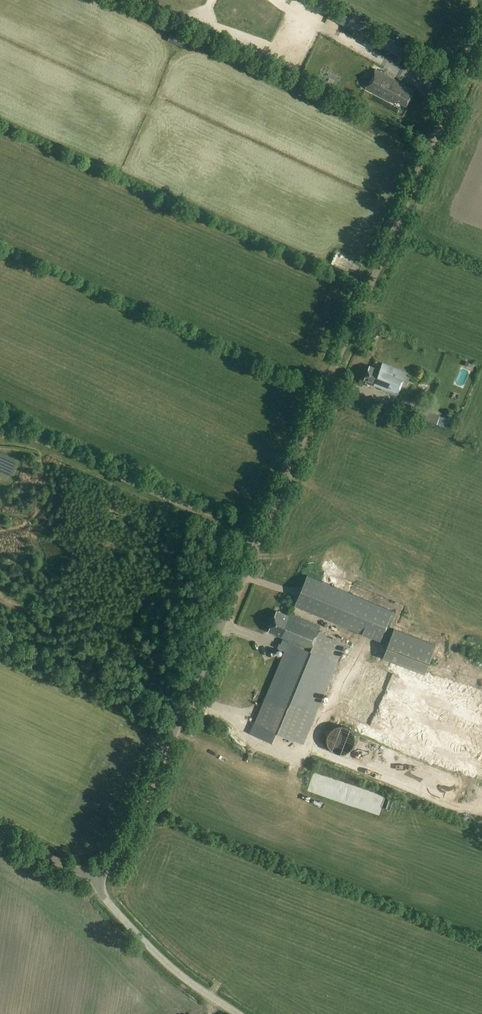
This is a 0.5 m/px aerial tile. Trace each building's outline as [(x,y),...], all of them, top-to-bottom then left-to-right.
[(395,100),(405,105),(412,92),(396,84),(398,81),(375,69),(365,87),(394,103),(395,100)] [(406,372),(382,363),(379,369),(369,365),(364,379),(382,387),(381,389),(397,395),(406,372)] [(390,409),(397,412),(400,404),(393,401),(390,409)] [(422,419),(432,422),(437,424),(441,415),(424,409),(424,411),(411,406),(411,407),(400,404),(397,412),(421,420),(422,419)] [(437,424),(446,427),(448,428),(451,419),(440,416),(437,424)] [(309,611),(361,633),(379,641),(387,622),(391,611),(306,575),(294,605),(309,611)] [(265,697),(254,723),(302,744),(313,717),(333,670),(334,671),(344,645),(342,644),(318,632),(320,626),(291,613),(289,616),(277,610),(268,631),(283,637),(282,639),(288,642),(265,697)] [(393,630),(383,656),(425,673),(435,646),(393,630)] [(380,664),(359,719),(367,732),(481,776),(481,703),(380,664)] [(359,744),(360,741),(359,738),(359,736),(357,734),(355,731),(352,729),(350,728),(348,728),(344,728),(342,728),(340,729),(338,730),(336,732),(334,734),(333,737),(333,739),(332,742),(333,745),(334,747),(335,749),(337,751),(340,753),(342,754),(344,755),(347,755),(349,754),(352,753),(354,752),(356,751),(357,749),(359,746),(359,744)] [(371,884),(372,873),(356,872),(355,883),(371,884)]
